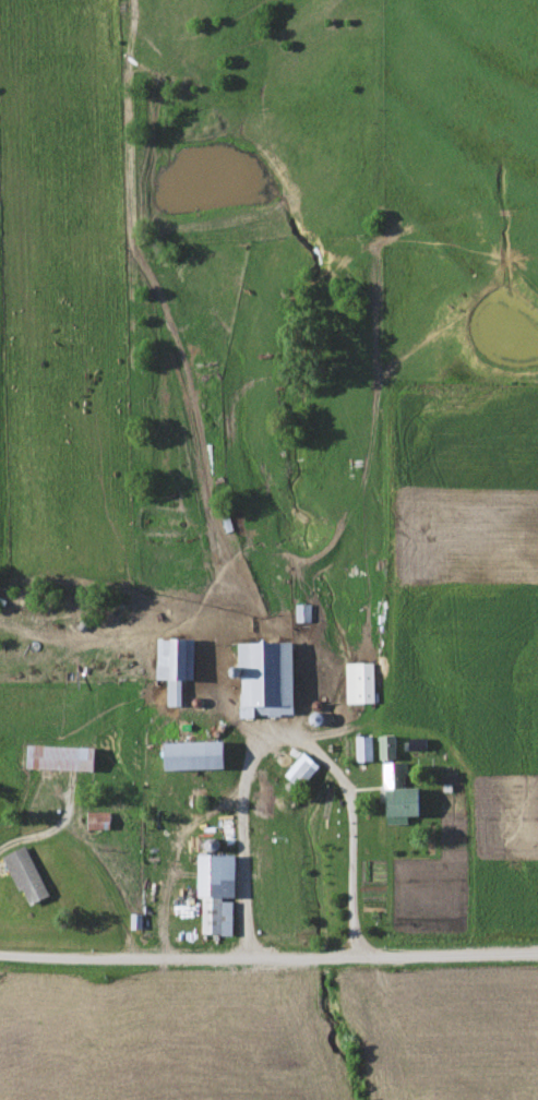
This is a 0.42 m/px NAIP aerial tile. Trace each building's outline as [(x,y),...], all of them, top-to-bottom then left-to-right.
[(307,622),(307,605),(294,605),(294,622),(307,622)] [(166,682),(166,708),(181,708),(181,680),(175,680),(175,641),(155,641),(155,682),(166,682)] [(238,643),(238,708),(253,708),(253,715),(292,715),(292,643),(238,643)] [(393,736),(378,736),(378,760),(394,760),(393,736)] [(355,738),(355,762),(369,762),(369,738),(355,738)] [(163,772),(223,771),(223,743),(162,743),(163,772)] [(24,771),(92,773),(93,749),(25,747),(24,771)] [(289,780),(299,788),(315,770),(304,761),(289,780)] [(403,770),(385,771),(386,826),(407,825),(407,819),(418,819),(418,789),(404,789),(403,770)] [(1,858),(25,909),(48,898),(24,847),(1,858)] [(199,937),(231,937),(231,900),(213,900),(213,879),(200,879),(199,937)]
